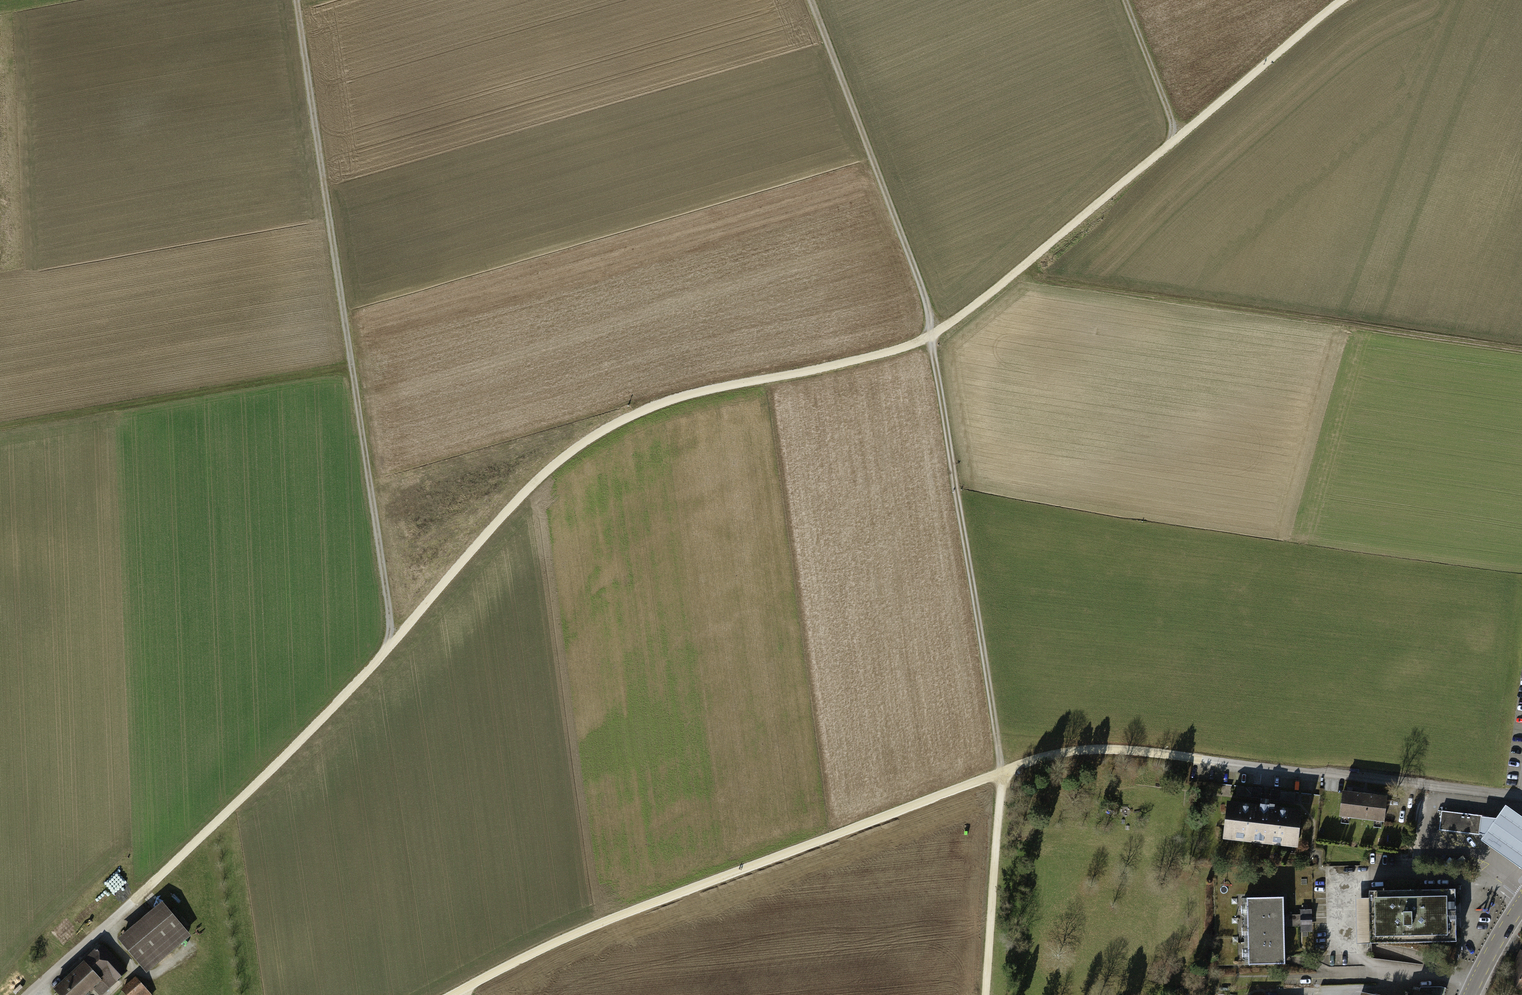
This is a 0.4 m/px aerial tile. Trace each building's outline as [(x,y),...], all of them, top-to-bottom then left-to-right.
[(1388,794),(1342,788),(1338,814),(1385,819),(1388,794)] [(1302,807),(1226,797),(1221,834),(1296,845),(1302,807)] [(1484,817),(1482,836),(1480,839),(1521,868),(1521,816),(1505,804),(1494,818),(1484,817)] [(1438,830),(1482,836),(1484,817),(1440,811),(1438,830)] [(1456,889),(1369,891),(1371,943),(1457,941),(1456,889)] [(149,964),(187,928),(160,899),(122,934),(149,964)] [(1283,899),(1242,900),(1244,967),(1285,966),(1283,899)] [(1302,930),(1313,930),(1313,908),(1301,908),(1302,930)] [(126,967),(100,939),(58,979),(73,994),(74,994),(92,978),(102,989),(126,967)] [(1518,949),(1503,983),(1521,991),(1521,950),(1518,949)] [(134,978),(119,993),(121,994),(150,994),(134,978)]
